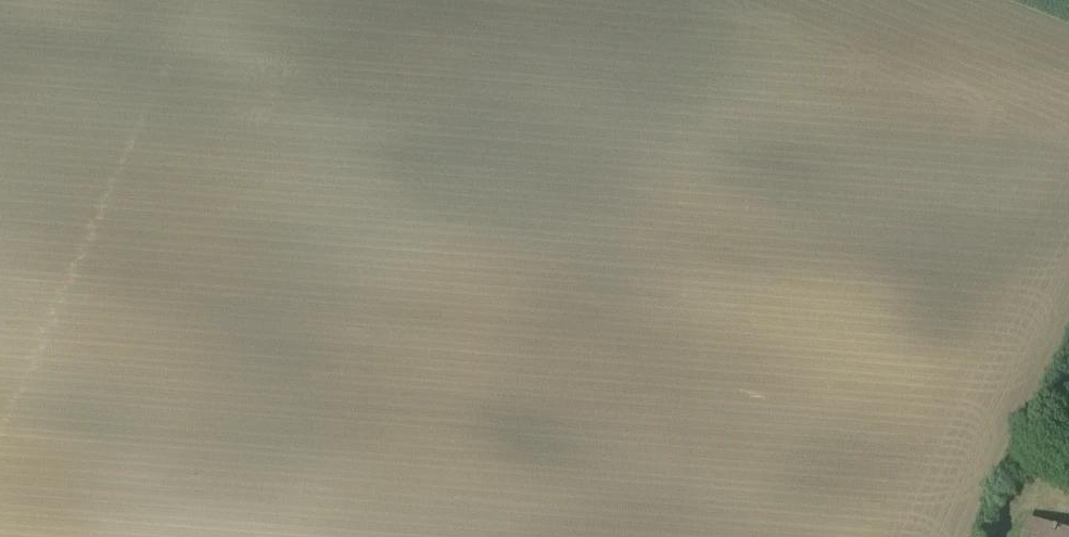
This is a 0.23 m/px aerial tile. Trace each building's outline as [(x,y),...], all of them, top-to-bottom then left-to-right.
[(1025,536),(1068,536),(1031,522),(1025,536)]
